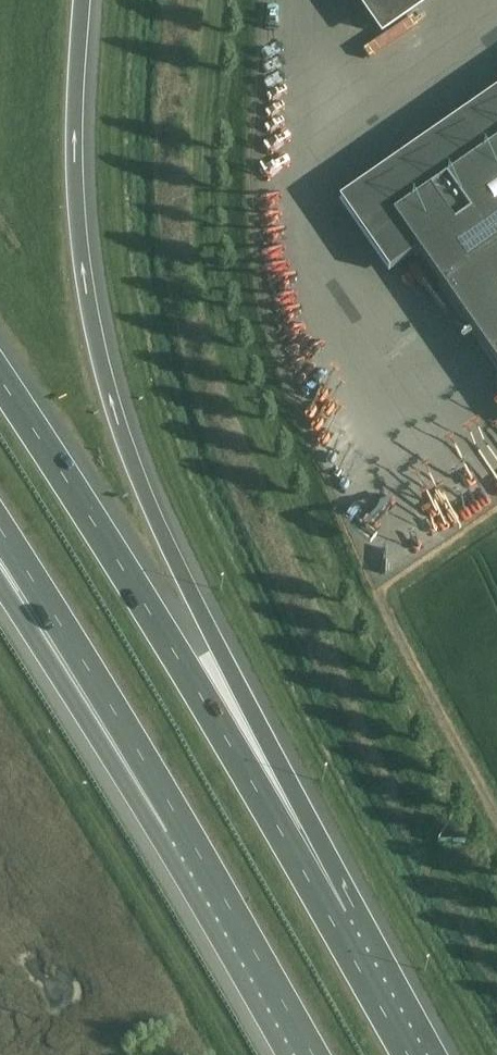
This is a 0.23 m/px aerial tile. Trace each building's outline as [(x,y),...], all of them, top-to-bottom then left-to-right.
[(382,35),(418,10),(411,0),(358,0),(382,35)] [(343,193),(348,204),(456,129),(478,160),(496,147),(496,87),(343,193)] [(414,250),(496,370),(496,147),(478,160),(456,129),(348,204),(391,266),(414,250)]
